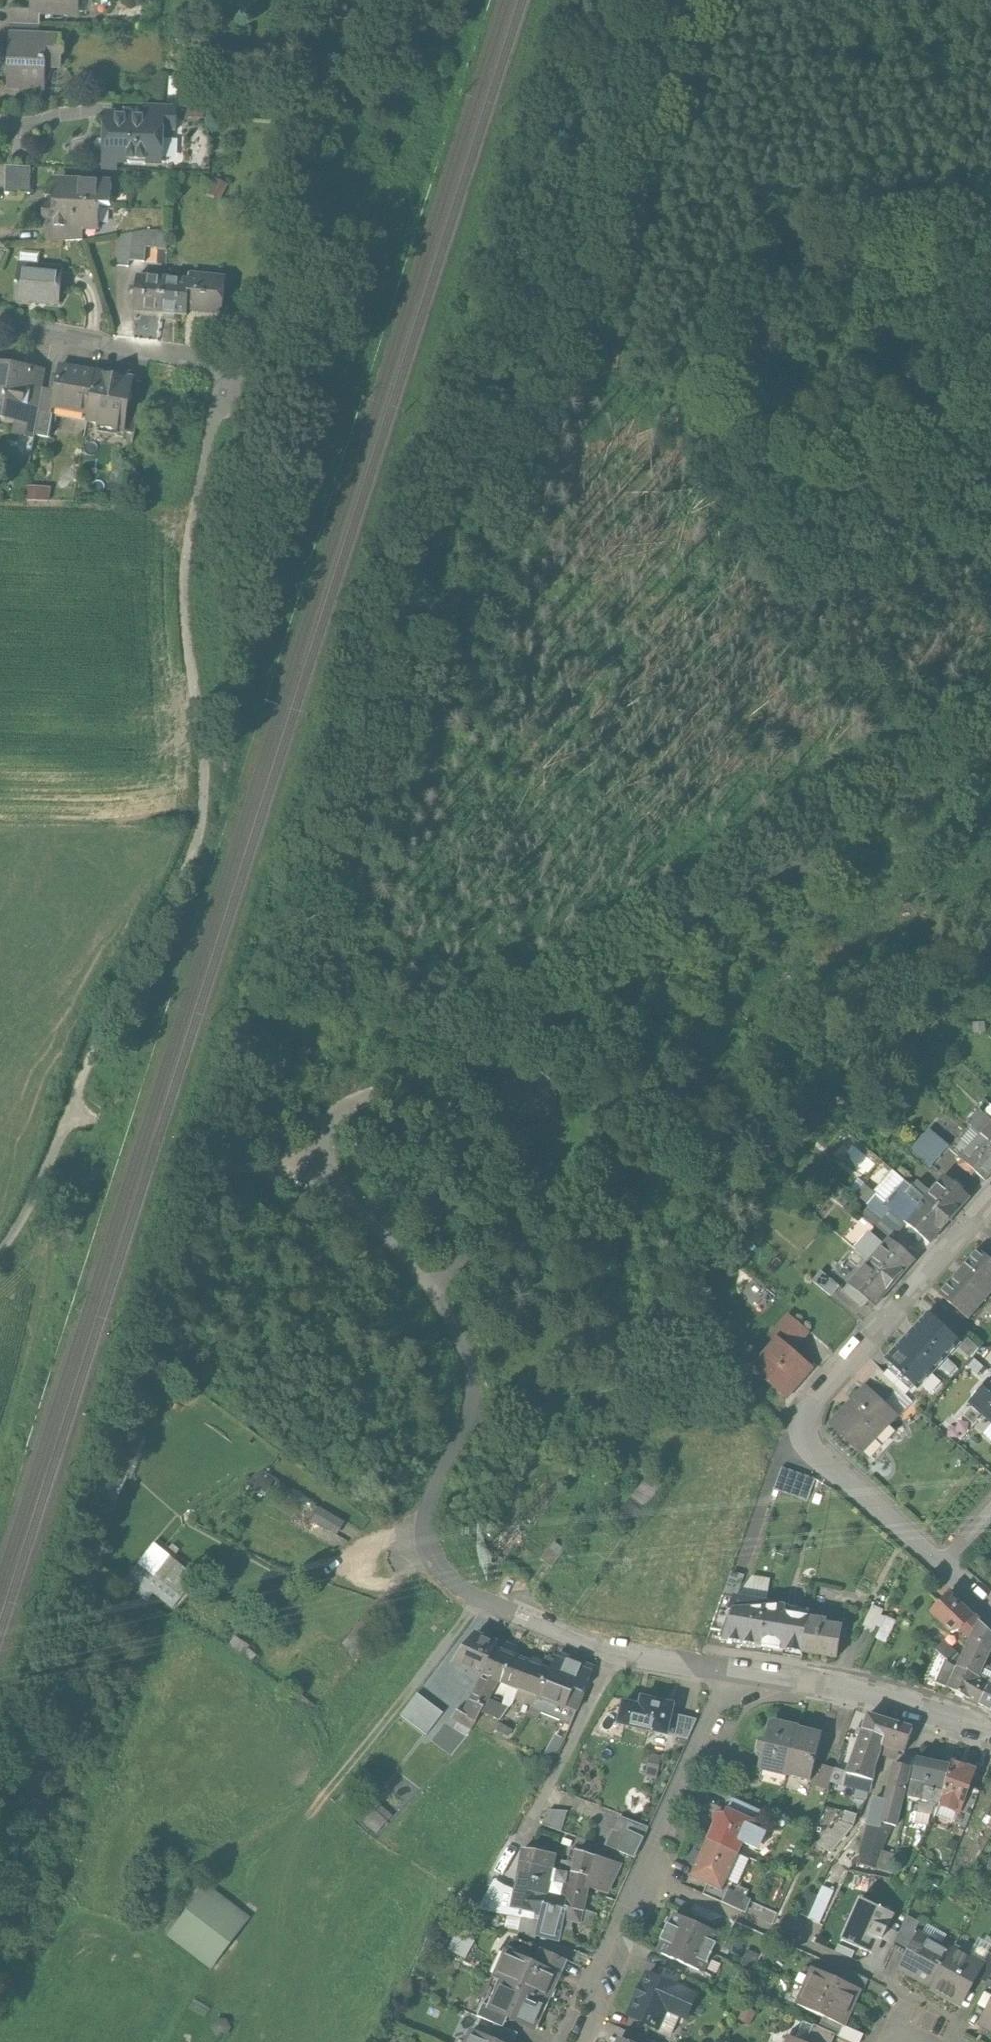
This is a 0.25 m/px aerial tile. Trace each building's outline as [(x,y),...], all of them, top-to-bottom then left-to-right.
[(41,81),(42,55),(57,55),(57,51),(61,49),(61,40),(57,35),(57,31),(5,29),(3,80),(41,81)] [(163,110),(162,123),(174,123),(175,100),(143,98),(142,109),(163,110)] [(111,132),(111,152),(122,152),(125,149),(128,156),(141,156),(147,151),(149,153),(161,154),(162,123),(163,110),(142,109),(106,107),(102,110),(101,129),(109,129),(111,132)] [(111,132),(109,129),(101,129),(100,151),(111,152),(111,132)] [(27,160),(1,159),(2,187),(28,188),(27,160)] [(56,174),(51,178),(50,188),(56,188),(55,198),(96,199),(109,200),(110,176),(56,174)] [(50,198),(44,198),(40,201),(39,222),(79,223),(83,223),(83,219),(96,220),(96,199),(55,198),(50,198)] [(39,222),(38,238),(79,235),(79,223),(39,222)] [(143,236),(161,236),(161,223),(113,223),(113,254),(142,254),(143,236)] [(15,276),(12,276),(12,280),(15,280),(13,294),(56,298),(60,263),(17,259),(15,276)] [(177,264),(163,259),(162,271),(176,272),(177,264)] [(186,268),(186,273),(188,273),(186,300),(218,303),(221,271),(186,268)] [(159,304),(162,271),(135,269),(132,302),(159,304)] [(188,273),(186,273),(176,272),(162,271),(159,304),(185,307),(186,300),(188,273)] [(5,358),(0,357),(0,411),(20,414),(21,407),(17,400),(20,381),(22,381),(25,364),(7,361),(5,358)] [(57,359),(49,401),(85,408),(92,366),(57,359)] [(92,366),(85,408),(84,414),(95,415),(94,419),(120,424),(124,399),(129,372),(92,366)] [(17,400),(21,407),(35,410),(36,405),(39,384),(22,381),(20,381),(17,400)] [(132,426),(136,401),(124,399),(120,424),(132,426)] [(36,405),(35,410),(31,429),(44,431),(48,407),(36,405)] [(552,1070),(550,1065),(546,1068),(546,1069),(548,1073),(548,1077),(549,1081),(549,1082),(548,1089),(553,1089),(554,1082),(553,1075),(552,1070)] [(987,1093),(967,1116),(990,1137),(990,1097),(987,1093)] [(967,1116),(962,1121),(963,1122),(972,1130),(956,1148),(982,1171),(990,1161),(990,1137),(967,1116)] [(945,1134),(926,1117),(916,1128),(936,1145),(945,1134)] [(963,1122),(947,1139),(956,1148),(972,1130),(963,1122)] [(936,1145),(916,1128),(906,1140),(925,1157),(936,1145)] [(908,1177),(891,1162),(872,1183),(889,1199),(888,1200),(927,1234),(947,1211),(908,1177)] [(966,1189),(940,1166),(925,1183),(913,1172),(908,1177),(947,1211),(966,1189)] [(889,1199),(872,1183),(863,1194),(865,1196),(880,1209),(888,1200),(889,1199)] [(880,1209),(865,1196),(857,1205),(873,1220),(882,1210),(880,1209)] [(911,1251),(886,1230),(879,1237),(866,1226),(854,1241),(892,1273),(911,1251)] [(860,1259),(840,1283),(855,1296),(861,1289),(871,1298),(892,1273),(854,1241),(847,1248),(860,1259)] [(937,1286),(965,1310),(990,1281),(990,1254),(976,1241),(937,1286)] [(833,1278),(816,1263),(810,1270),(827,1285),(833,1278)] [(925,1307),(885,1350),(891,1356),(916,1379),(956,1336),(925,1307)] [(784,1309),(768,1328),(775,1334),(776,1333),(789,1343),(804,1325),(784,1309)] [(789,1343),(776,1333),(775,1334),(750,1363),(782,1390),(808,1359),(789,1343)] [(916,1379),(891,1356),(882,1365),(897,1380),(906,1390),(916,1379)] [(876,1359),(858,1378),(863,1382),(864,1381),(881,1397),(897,1380),(882,1365),(876,1359)] [(968,1397),(990,1417),(990,1370),(968,1397)] [(863,1382),(829,1418),(858,1445),(893,1408),(881,1397),(864,1381),(863,1382)] [(813,1471),(779,1459),(771,1482),(805,1494),(813,1471)] [(268,1470),(254,1462),(239,1472),(258,1486),(268,1470)] [(634,1509),(655,1480),(640,1469),(619,1498),(634,1509)] [(339,1510),(314,1495),(305,1510),(330,1525),(339,1510)] [(129,1581),(126,1585),(140,1593),(147,1584),(167,1599),(195,1564),(171,1543),(173,1539),(165,1533),(162,1537),(151,1528),(117,1571),(129,1581)] [(550,1533),(537,1552),(548,1560),(561,1541),(550,1533)] [(732,1591),(720,1589),(708,1622),(720,1625),(732,1591)] [(969,1610),(948,1590),(929,1607),(951,1626),(956,1624),(960,1634),(969,1637),(978,1619),(968,1611),(969,1610)] [(764,1596),(732,1591),(720,1625),(717,1633),(757,1639),(764,1596)] [(796,1601),(764,1596),(757,1639),(801,1647),(807,1610),(795,1608),(796,1601)] [(877,1623),(874,1631),(886,1635),(895,1609),(868,1600),(862,1618),(877,1623)] [(824,1613),(807,1610),(801,1647),(835,1652),(841,1621),(823,1618),(824,1613)] [(956,1664),(977,1674),(983,1663),(990,1645),(990,1632),(978,1619),(969,1637),(962,1651),(958,1660),(956,1664)] [(228,1625),(221,1638),(236,1646),(242,1638),(245,1635),(228,1625)] [(494,1636),(472,1627),(454,1650),(455,1656),(479,1668),(492,1640),(494,1636)] [(499,1643),(492,1640),(480,1667),(494,1672),(498,1674),(512,1639),(502,1635),(499,1643)] [(251,1646),(242,1638),(236,1646),(244,1654),(251,1646)] [(522,1643),(512,1639),(498,1674),(515,1681),(526,1654),(518,1651),(522,1643)] [(962,1651),(939,1640),(934,1649),(947,1655),(958,1660),(962,1651)] [(550,1653),(541,1649),(538,1659),(547,1662),(550,1653)] [(577,1664),(550,1653),(547,1662),(543,1673),(570,1683),(570,1682),(579,1686),(583,1677),(584,1677),(589,1669),(577,1663),(577,1664)] [(526,1654),(515,1681),(535,1689),(542,1672),(543,1673),(547,1662),(538,1659),(526,1654)] [(977,1674),(956,1664),(958,1660),(947,1655),(935,1678),(979,1701),(984,1693),(976,1690),(982,1679),(976,1676),(977,1674)] [(431,1660),(416,1680),(427,1689),(442,1669),(431,1660)] [(983,1663),(977,1674),(976,1676),(982,1679),(976,1690),(984,1693),(979,1701),(990,1707),(990,1706),(990,1684),(989,1683),(990,1679),(990,1667),(983,1663)] [(479,1668),(459,1706),(453,1703),(448,1710),(454,1714),(467,1722),(477,1704),(484,1692),(494,1672),(480,1667),(479,1668)] [(543,1673),(542,1672),(535,1689),(563,1700),(567,1690),(570,1683),(543,1673)] [(416,1680),(403,1697),(417,1707),(430,1691),(427,1689),(416,1680)] [(579,1686),(570,1682),(570,1683),(567,1690),(574,1693),(579,1686)] [(671,1698),(639,1691),(637,1700),(620,1696),(615,1717),(664,1728),(669,1707),(671,1698)] [(504,1700),(484,1692),(477,1704),(496,1712),(504,1700)] [(537,1699),(532,1697),(529,1704),(535,1706),(537,1699)] [(694,1713),(669,1707),(664,1728),(685,1733),(694,1713)] [(911,1724),(867,1710),(861,1726),(884,1734),(879,1749),(893,1753),(895,1746),(903,1749),(911,1724)] [(467,1722),(454,1714),(450,1721),(462,1728),(467,1722)] [(797,1723),(771,1717),(769,1719),(766,1730),(767,1733),(766,1737),(760,1735),(758,1737),(756,1745),(757,1747),(762,1748),(758,1761),(760,1764),(785,1770),(797,1723)] [(820,1729),(797,1723),(785,1770),(809,1776),(820,1729)] [(861,1726),(856,1724),(854,1731),(858,1732),(851,1755),(874,1762),(879,1749),(884,1734),(861,1726)] [(647,1749),(642,1768),(654,1771),(659,1752),(647,1749)] [(851,1755),(846,1770),(872,1777),(874,1762),(851,1755)] [(950,1763),(915,1755),(907,1793),(920,1796),(922,1787),(942,1790),(950,1763)] [(908,1763),(893,1760),(883,1798),(900,1803),(908,1763)] [(828,1782),(831,1762),(819,1761),(816,1780),(828,1782)] [(959,1766),(950,1762),(950,1763),(942,1790),(938,1802),(957,1809),(958,1809),(967,1787),(974,1768),(962,1763),(960,1765),(959,1766)] [(872,1777),(846,1770),(844,1780),(869,1787),(872,1777)] [(967,1787),(958,1809),(957,1809),(953,1820),(965,1825),(978,1791),(967,1787)] [(920,1796),(907,1793),(906,1799),(919,1801),(920,1796)] [(758,1808),(727,1794),(722,1805),(725,1806),(724,1810),(712,1810),(712,1830),(708,1830),(705,1836),(736,1849),(741,1838),(756,1845),(765,1828),(754,1823),(754,1816),(758,1808)] [(883,1798),(873,1796),(866,1825),(887,1831),(891,1822),(894,1823),(900,1803),(883,1798)] [(560,1821),(563,1804),(544,1801),(541,1818),(560,1821)] [(833,1827),(827,1828),(816,1840),(830,1848),(851,1824),(855,1812),(844,1808),(841,1820),(838,1820),(833,1827)] [(646,1821),(618,1810),(612,1825),(625,1829),(617,1846),(632,1852),(641,1832),(646,1821)] [(858,1854),(847,1848),(841,1854),(852,1861),(853,1857),(875,1865),(878,1854),(887,1831),(866,1825),(858,1854)] [(736,1849),(705,1836),(689,1872),(705,1880),(720,1886),(724,1877),(737,1850),(736,1849)] [(546,1842),(529,1839),(528,1844),(520,1842),(518,1856),(550,1863),(553,1849),(545,1847),(546,1842)] [(569,1867),(564,1893),(565,1893),(561,1913),(572,1916),(576,1917),(577,1917),(579,1907),(582,1891),(585,1881),(592,1851),(573,1845),(571,1857),(569,1867)] [(916,1852),(908,1848),(903,1860),(909,1864),(916,1852)] [(619,1859),(592,1851),(585,1881),(594,1884),(594,1883),(605,1888),(619,1859)] [(565,1856),(557,1854),(555,1864),(563,1866),(565,1856)] [(550,1863),(518,1856),(515,1870),(547,1876),(550,1863)] [(563,1866),(555,1864),(552,1875),(560,1876),(560,1880),(565,1881),(567,1866),(563,1866)] [(547,1876),(515,1870),(512,1883),(543,1890),(544,1890),(544,1888),(547,1876)] [(501,1879),(491,1874),(474,1904),(486,1906),(501,1879)] [(747,1887),(724,1877),(720,1886),(705,1880),(701,1889),(743,1908),(748,1896),(743,1894),(747,1887)] [(235,1912),(200,1884),(199,1886),(191,1880),(178,1895),(187,1902),(171,1923),(207,1950),(235,1912)] [(806,1914),(806,1915),(818,1920),(832,1888),(820,1882),(816,1892),(806,1914)] [(543,1890),(512,1883),(508,1902),(521,1905),(539,1908),(543,1890)] [(816,1892),(804,1887),(795,1909),(806,1914),(816,1892)] [(564,1893),(544,1888),(544,1890),(543,1890),(539,1908),(536,1917),(549,1920),(547,1930),(557,1932),(561,1913),(565,1893),(564,1893)] [(889,1909),(859,1896),(841,1937),(870,1950),(877,1936),(881,1937),(886,1926),(882,1924),(889,1909)] [(539,1908),(521,1905),(519,1914),(536,1917),(539,1908)] [(585,1908),(579,1907),(577,1917),(583,1918),(585,1908)] [(719,1930),(672,1909),(667,1921),(665,1920),(662,1928),(710,1949),(719,1930)] [(906,1913),(894,1940),(907,1947),(917,1930),(914,1929),(919,1920),(906,1913)] [(710,1949),(662,1928),(658,1936),(660,1936),(655,1948),(687,1962),(702,1968),(710,1949)] [(951,1949),(917,1930),(907,1947),(897,1965),(931,1984),(951,1949)] [(982,1961),(953,1945),(951,1949),(931,1984),(930,1987),(960,2003),(975,1975),(983,1961),(982,1961)] [(564,1955),(542,1946),(536,1960),(557,1970),(564,1955)] [(536,1960),(509,1948),(497,1975),(543,1996),(545,1997),(557,1970),(536,1960)] [(982,1961),(983,1961),(975,1975),(986,1981),(990,1972),(990,1952),(988,1950),(982,1961)] [(702,1968),(687,1962),(682,1973),(683,1973),(704,1982),(708,1972),(702,1968)] [(657,1975),(645,1970),(626,2012),(643,2019),(656,2025),(665,2004),(685,2013),(694,1992),(678,1984),(683,1973),(682,1973),(662,1964),(657,1975)] [(841,1978),(813,1966),(805,1984),(850,2005),(859,1987),(841,1978)] [(868,1977),(846,1967),(841,1978),(859,1987),(862,1988),(868,1977)] [(543,1996),(498,1976),(486,2001),(485,2003),(505,2012),(533,2024),(540,2009),(537,2008),(543,1996)] [(850,2005),(805,1984),(797,2002),(823,2014),(842,2023),(850,2005)] [(505,2012),(485,2003),(486,2001),(480,1998),(474,2011),(492,2019),(500,2023),(505,2012)] [(842,2023),(823,2014),(818,2025),(834,2033),(838,2035),(843,2024),(842,2023)] [(492,2019),(486,2033),(507,2041),(509,2041),(515,2029),(500,2023),(492,2019)] [(643,2019),(637,2032),(646,2036),(660,2041),(672,2041),(676,2034),(656,2025),(643,2019)] [(813,2023),(805,2041),(806,2041),(830,2041),(834,2033),(818,2025),(813,2023)] [(469,2025),(462,2041),(507,2041),(486,2033),(469,2025)] [(624,2026),(619,2037),(631,2041),(643,2041),(646,2036),(637,2032),(624,2026)] [(788,2034),(784,2041),(806,2041),(805,2041),(788,2034)]
